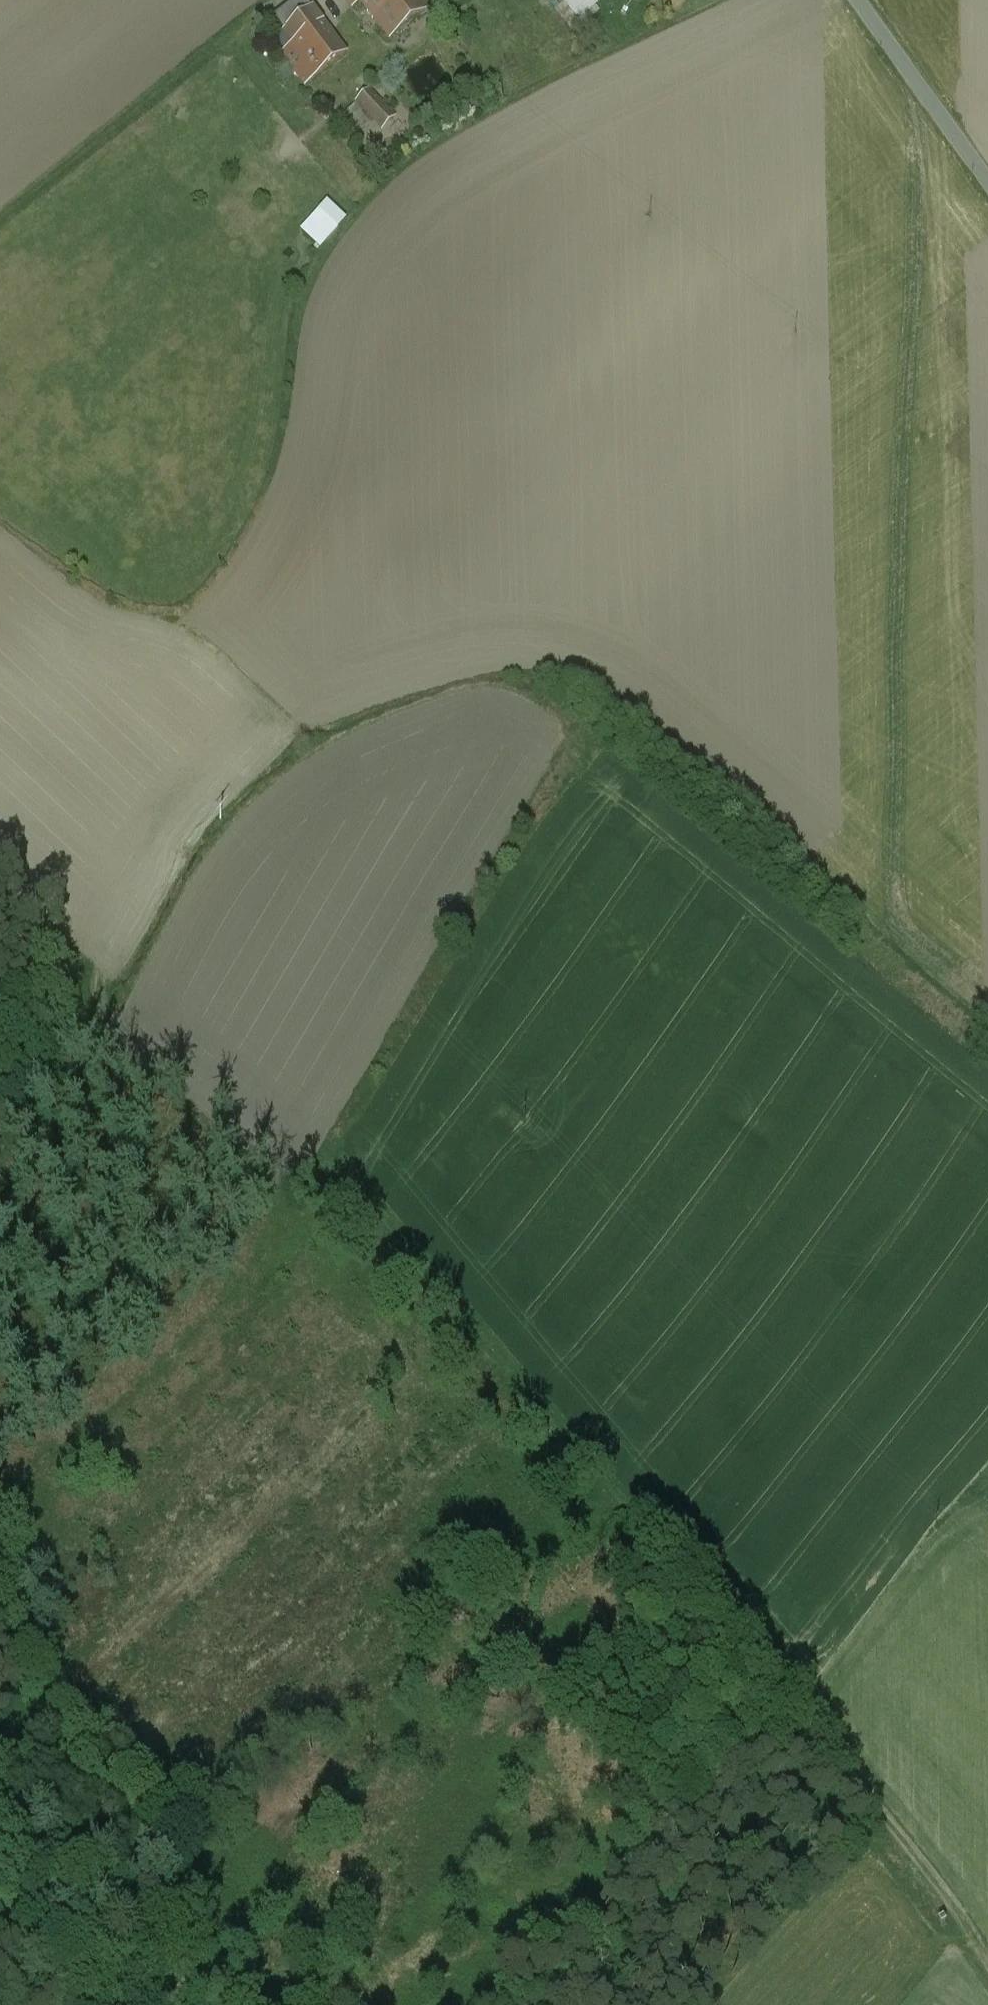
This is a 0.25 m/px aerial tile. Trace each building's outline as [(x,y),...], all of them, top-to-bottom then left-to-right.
[(423,0),(345,0),(351,8),(361,1),(390,39),(430,10),(423,0)] [(591,0),(561,0),(580,23),(587,18),(584,15),(595,6),(591,0)] [(312,10),(273,39),(283,52),(282,53),(306,85),(346,54),(312,10)] [(393,116),(369,92),(358,103),(381,127),(393,116)] [(320,208),(299,230),(320,249),(341,227),(320,208)]
